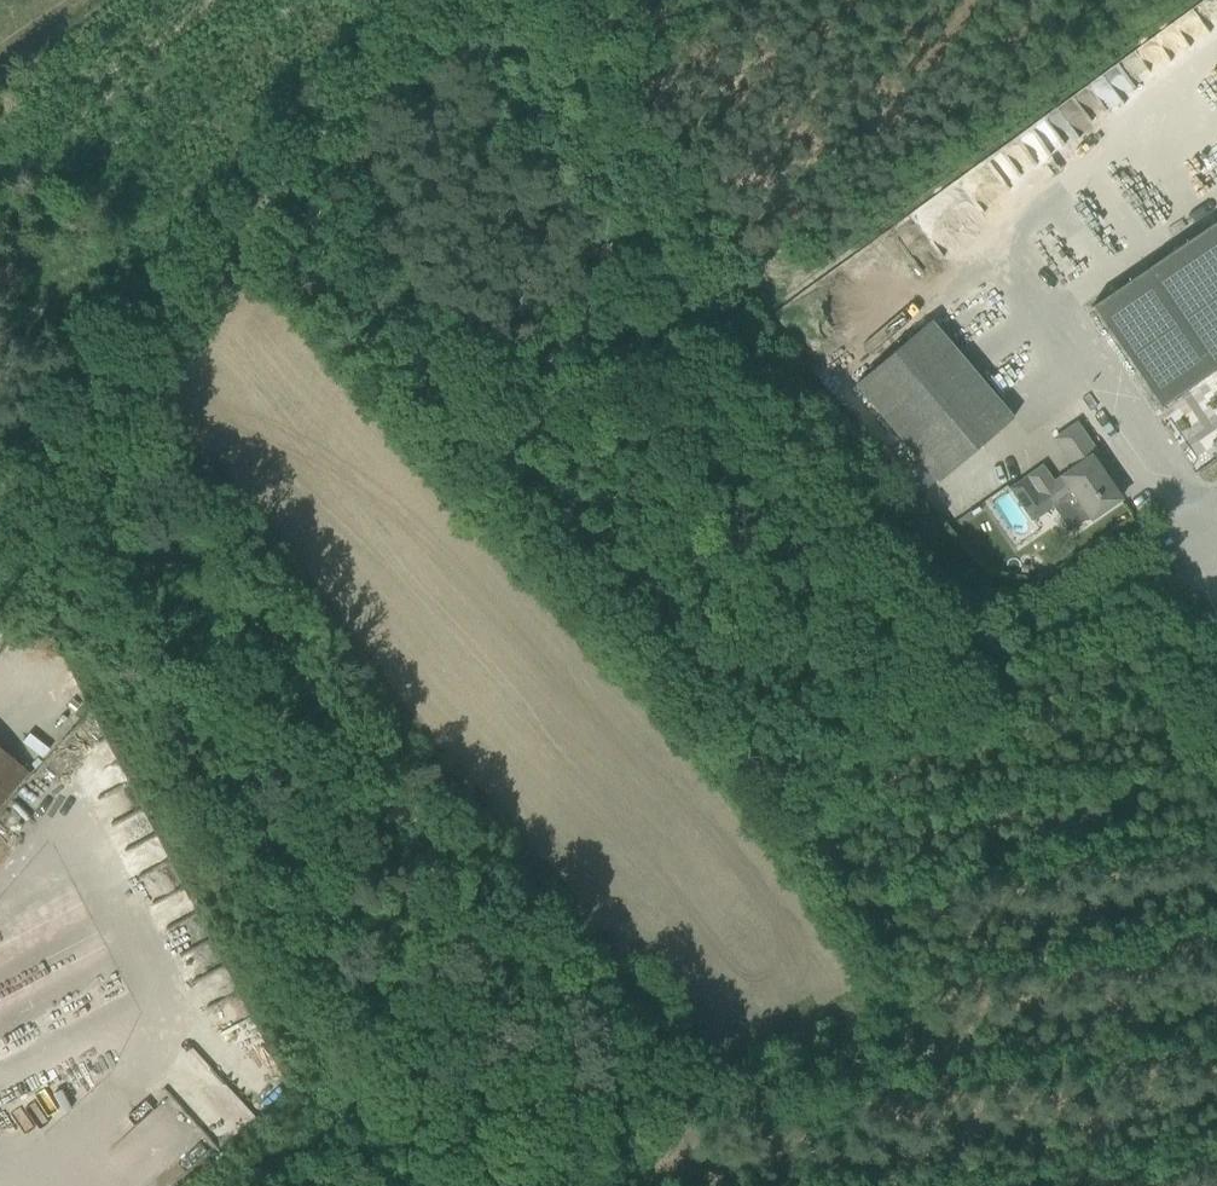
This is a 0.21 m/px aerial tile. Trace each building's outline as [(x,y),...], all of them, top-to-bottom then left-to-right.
[(1149,268),(1091,307),(1159,408),(1216,368),(1149,268)] [(906,444),(938,482),(1014,418),(982,380),(906,444)] [(1120,498),(1091,457),(1097,453),(1076,424),(1055,439),(1074,467),(1061,476),(1062,476),(1053,482),(1042,466),(1010,488),(1032,520),(1072,492),(1091,519),(1120,498)] [(10,632),(20,620),(0,604),(0,623),(10,632)] [(27,774),(0,751),(0,805),(27,774)]
